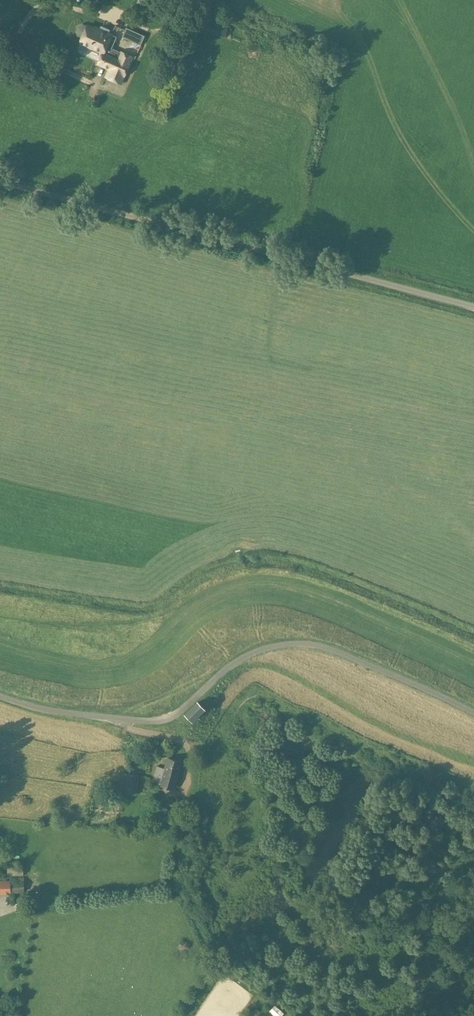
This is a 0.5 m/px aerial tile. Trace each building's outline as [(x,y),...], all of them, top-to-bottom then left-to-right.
[(80,42),(103,53),(98,64),(110,69),(106,77),(121,83),(129,64),(132,57),(122,52),(118,59),(104,53),(112,35),(95,27),(94,28),(88,25),(87,26),(83,24),(78,26),(76,31),(78,36),(82,38),(80,42)] [(126,28),(122,37),(141,45),(145,36),(126,28)] [(197,701),(184,714),(192,722),(206,709),(197,701)] [(157,766),(152,783),(174,789),(176,782),(178,783),(180,775),(178,775),(181,761),(168,757),(164,768),(157,766)] [(122,773),(120,790),(138,791),(139,775),(122,773)] [(188,800),(166,803),(167,814),(190,810),(188,800)] [(10,882),(10,881),(0,881),(0,894),(10,894),(10,882)] [(261,1012),(257,1015),(274,1015),(265,1007),(261,1012)] [(261,1012),(256,1008),(249,1015),(257,1015),(261,1012)]
